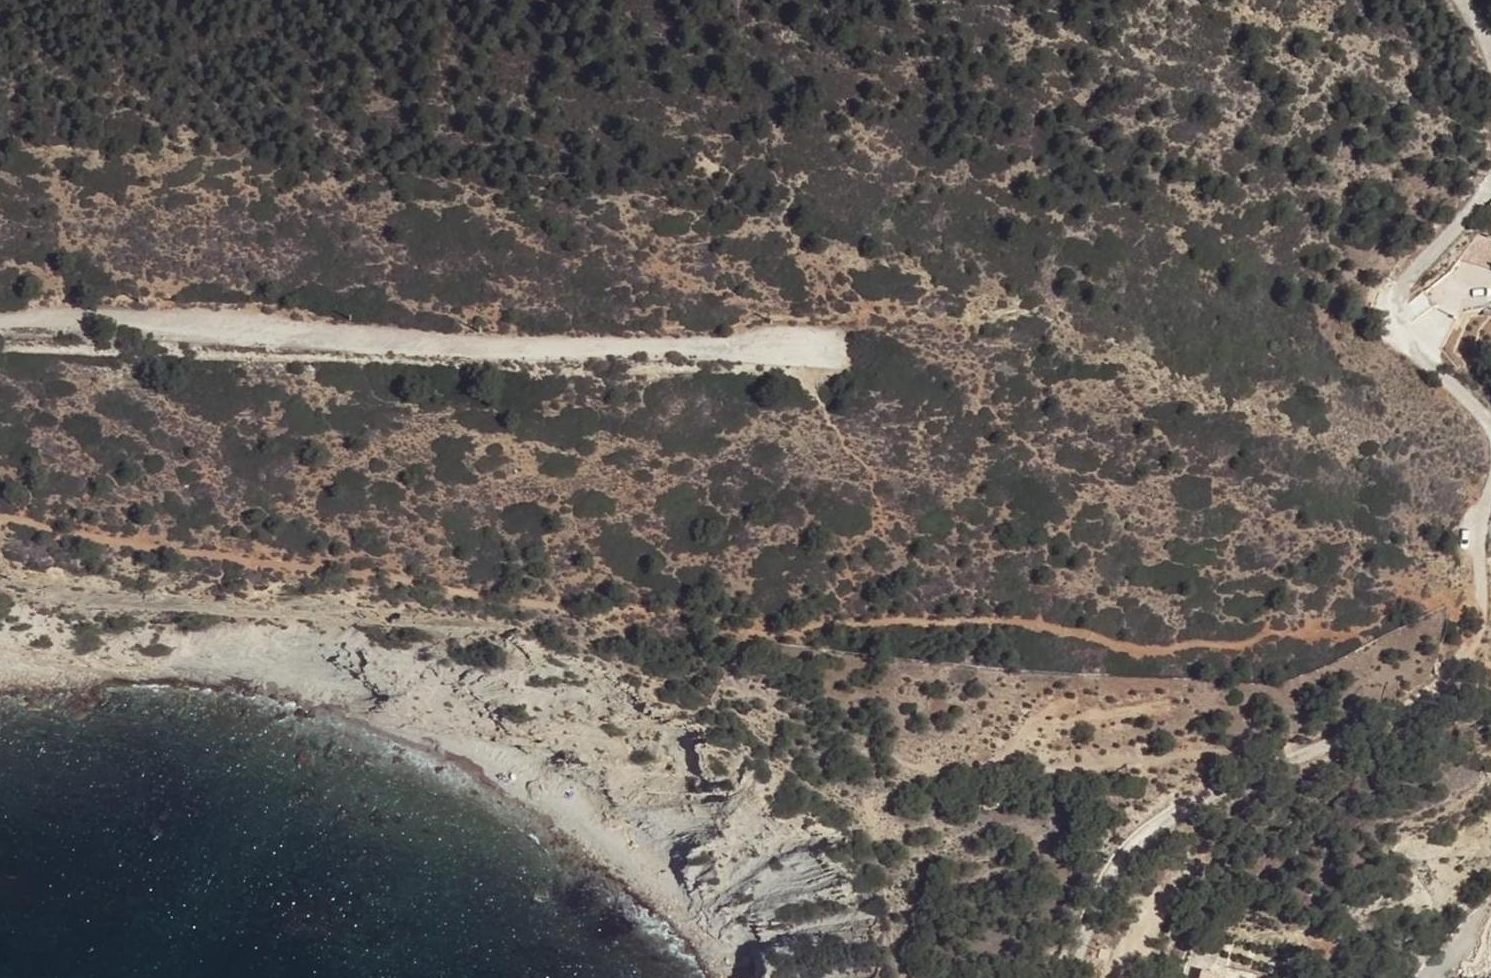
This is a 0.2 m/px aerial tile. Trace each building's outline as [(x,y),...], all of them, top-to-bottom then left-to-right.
[(1259,975),(1227,965),(1224,975),(1204,969),(1201,977),(1258,977),(1259,975)]
